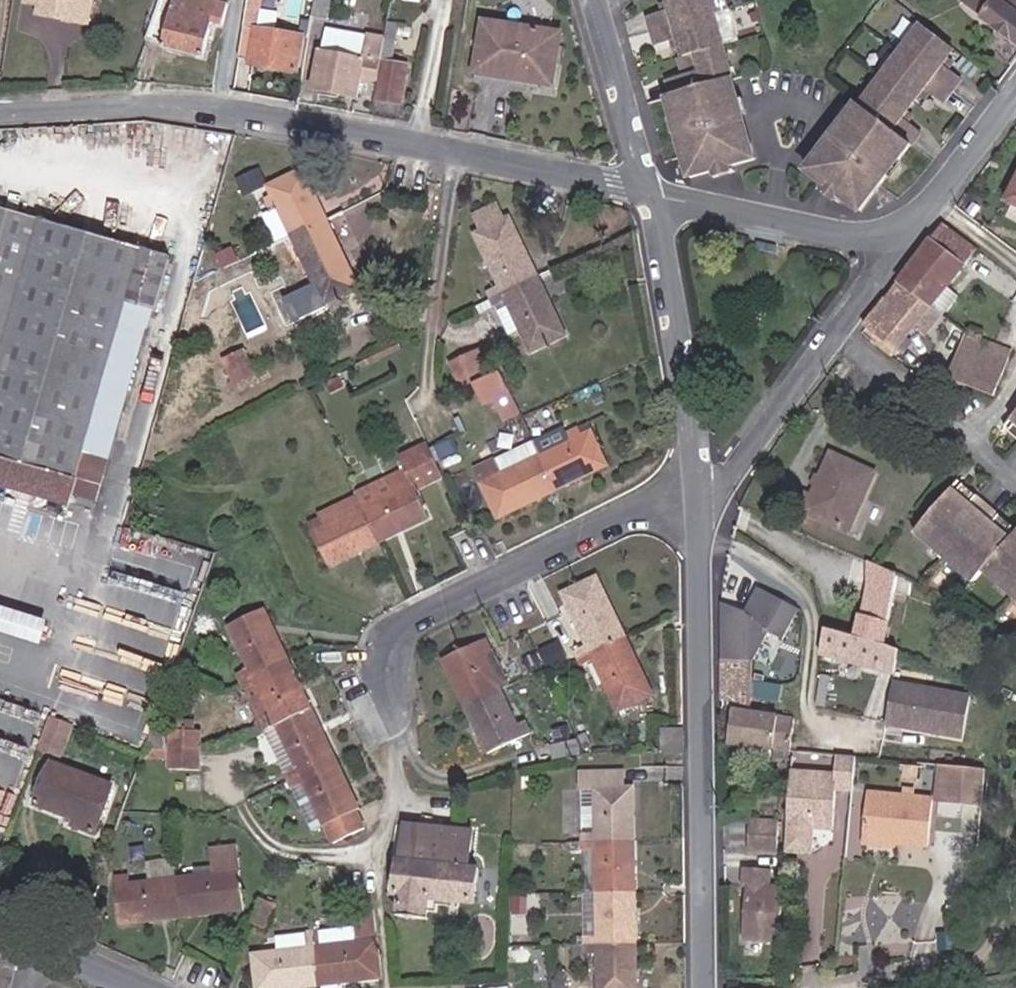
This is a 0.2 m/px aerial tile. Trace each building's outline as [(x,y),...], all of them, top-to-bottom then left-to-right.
[(25,14),(28,0),(20,0),(18,13),(25,14)] [(25,14),(33,16),(32,22),(83,32),(89,0),(28,0),(25,14)] [(153,10),(166,13),(158,47),(198,58),(208,22),(224,26),(229,4),(211,0),(157,0),(153,10)] [(234,61),(246,62),(246,65),(293,73),(300,36),(253,28),(257,0),(244,0),(234,61)] [(310,17),(327,20),(331,0),(313,0),(310,17)] [(678,160),(681,159),(685,171),(706,166),(712,164),(710,157),(720,154),(722,161),(728,159),(748,154),(705,0),(663,0),(664,4),(642,11),(650,40),(673,34),(681,67),(660,73),(664,89),(659,91),(678,160)] [(974,20),(1015,50),(1015,0),(990,0),(974,20)] [(392,54),(397,25),(386,23),(382,52),(392,54)] [(536,87),(547,90),(558,39),(482,24),(470,82),(535,93),(536,87)] [(949,49),(923,27),(860,109),(856,106),(805,172),(820,184),(825,188),(830,182),(840,190),(837,194),(839,197),(855,211),(875,184),(878,185),(918,134),(896,118),(919,87),(940,103),(959,78),(939,62),(949,49)] [(357,79),(373,82),(379,44),(364,42),(361,60),(314,51),(308,89),(352,98),(357,79)] [(404,66),(380,63),(373,102),(396,106),(404,66)] [(730,168),(728,159),(722,161),(720,154),(710,157),(712,164),(706,166),(708,173),(730,168)] [(249,190),(266,182),(255,159),(238,167),(247,185),(249,190)] [(299,166),(266,182),(270,190),(263,193),(269,206),(277,201),(293,234),(311,271),(302,276),(311,291),(319,287),(325,300),(357,284),(299,166)] [(1001,200),(1015,208),(1015,172),(1001,200)] [(820,184),(816,189),(834,202),(839,197),(837,194),(840,190),(830,182),(825,188),(820,184)] [(293,234),(277,201),(269,206),(262,210),(277,241),(293,234)] [(108,436),(145,306),(149,307),(164,253),(0,207),(0,456),(71,476),(84,430),(108,436)] [(560,334),(502,218),(468,234),(492,284),(478,290),(487,306),(500,300),(526,351),(560,334)] [(965,248),(938,225),(896,279),(857,326),(873,340),(870,344),(884,356),(959,262),(956,259),(965,248)] [(1007,353),(962,335),(944,379),(989,397),(1007,353)] [(499,374),(467,389),(475,407),(482,403),(491,420),(515,408),(499,374)] [(1009,416),(1000,427),(1015,441),(1015,422),(1009,416)] [(605,465),(587,429),(583,431),(579,423),(568,429),(571,436),(536,454),(529,439),(473,467),(498,517),(605,465)] [(564,425),(536,438),(540,448),(569,436),(564,425)] [(91,497),(108,436),(84,430),(71,476),(68,490),(91,497)] [(382,479),(385,484),(390,495),(363,508),(322,528),(318,521),(307,526),(329,568),(428,520),(413,489),(440,477),(424,445),(397,457),(403,471),(382,479)] [(867,472),(823,454),(805,498),(799,496),(793,511),(842,532),(867,472)] [(71,476),(0,456),(0,487),(64,505),(68,490),(71,476)] [(954,481),(944,492),(949,497),(959,485),(954,481)] [(390,495),(385,484),(357,497),(363,508),(390,495)] [(959,485),(949,497),(960,507),(971,495),(959,485)] [(931,507),(908,533),(966,581),(975,569),(1015,604),(1015,535),(1015,534),(1012,531),(1001,543),(996,538),(983,527),(994,515),(971,495),(960,507),(949,497),(944,492),(931,507)] [(1006,526),(994,515),(983,527),(996,538),(1006,526)] [(1006,526),(996,538),(1001,543),(1012,531),(1006,526)] [(891,576),(862,563),(850,634),(880,640),(891,576)] [(650,688),(592,574),(559,590),(584,642),(571,648),(577,660),(589,654),(615,705),(650,688)] [(165,618),(171,600),(129,588),(124,605),(165,618)] [(738,614),(715,603),(715,659),(745,662),(763,627),(777,600),(751,588),(738,614)] [(779,635),(791,609),(777,600),(763,627),(779,635)] [(47,621),(0,607),(0,634),(39,646),(47,621)] [(285,775),(292,790),(305,785),(326,827),(335,846),(367,830),(358,811),(361,809),(260,611),(224,628),(244,668),(233,673),(241,688),(253,683),(296,769),(285,775)] [(159,654),(165,641),(135,628),(128,643),(146,651),(147,649),(159,654)] [(850,634),(819,628),(814,659),(890,672),(895,644),(880,640),(850,634)] [(564,656),(554,637),(536,647),(545,665),(564,656)] [(489,650),(483,639),(441,659),(487,753),(530,733),(523,720),(515,724),(481,654),(489,650)] [(745,662),(715,659),(716,696),(732,698),(746,700),(745,662)] [(241,688),(285,775),(296,769),(253,683),(241,688)] [(887,693),(879,733),(956,747),(963,707),(887,693)] [(746,709),(746,700),(732,698),(730,707),(746,709)] [(773,714),(746,709),(730,707),(725,742),(768,748),(773,714)] [(768,748),(784,751),(789,716),(773,714),(768,748)] [(71,729),(50,722),(40,751),(59,760),(71,729)] [(677,748),(677,725),(658,725),(657,747),(677,748)] [(171,728),(150,726),(141,754),(169,756),(171,728)] [(202,730),(171,728),(169,756),(167,769),(198,772),(202,730)] [(831,779),(789,776),(784,843),(809,845),(810,832),(830,834),(833,793),(848,794),(851,761),(833,759),(831,779)] [(90,834),(107,787),(41,764),(28,805),(67,820),(65,825),(90,834)] [(577,768),(577,847),(591,848),(593,941),(579,941),(579,956),(594,956),(593,987),(629,987),(627,784),(617,784),(617,768),(577,768)] [(979,771),(944,768),(941,803),(976,806),(979,771)] [(305,785),(292,790),(314,833),(326,827),(305,785)] [(891,840),(891,844),(927,847),(931,801),(866,795),(861,836),(891,840)] [(747,821),(746,836),(776,839),(777,823),(747,821)] [(461,868),(465,835),(403,827),(398,860),(395,859),(391,895),(395,895),(391,917),(419,921),(422,899),(465,905),(470,870),(461,868)] [(776,839),(746,836),(744,851),(775,854),(776,839)] [(891,849),(891,844),(891,840),(861,836),(860,845),(891,849)] [(809,845),(784,843),(783,854),(783,855),(808,857),(809,845)] [(242,918),(237,870),(225,871),(225,880),(126,890),(126,882),(114,883),(119,931),(242,918)] [(777,942),(781,889),(766,888),(766,872),(741,870),(739,886),(746,887),(743,938),(777,942)] [(851,895),(849,936),(933,939),(934,898),(851,895)] [(267,931),(276,908),(261,902),(252,925),(267,931)] [(370,919),(363,920),(362,929),(371,930),(370,919)] [(363,920),(350,921),(351,937),(268,944),(269,958),(254,960),(257,987),(340,987),(377,984),(371,930),(362,929),(363,920)]
